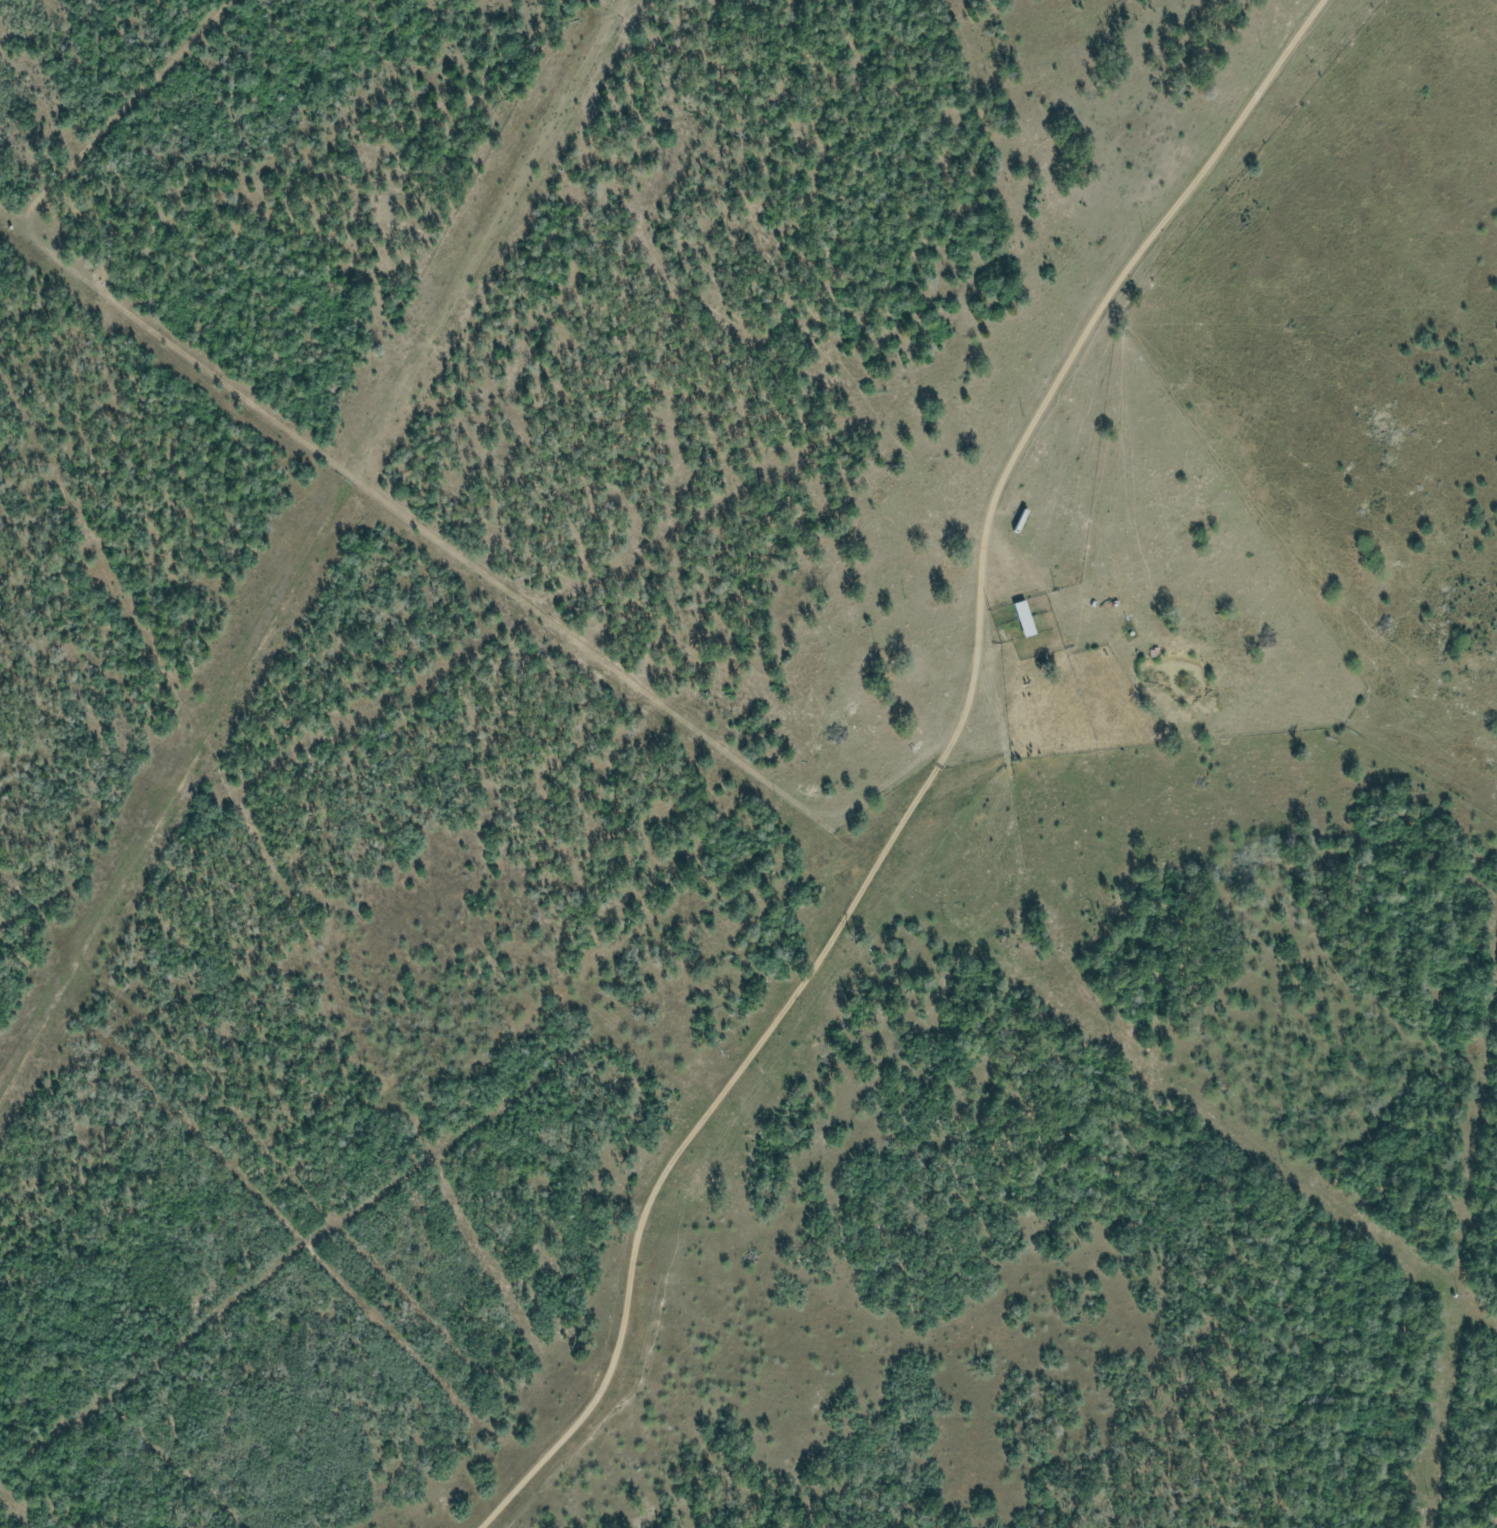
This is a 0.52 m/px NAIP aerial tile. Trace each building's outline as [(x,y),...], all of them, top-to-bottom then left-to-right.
[(1034,634),(1024,600),(1012,603),(1023,637),(1034,634)]
